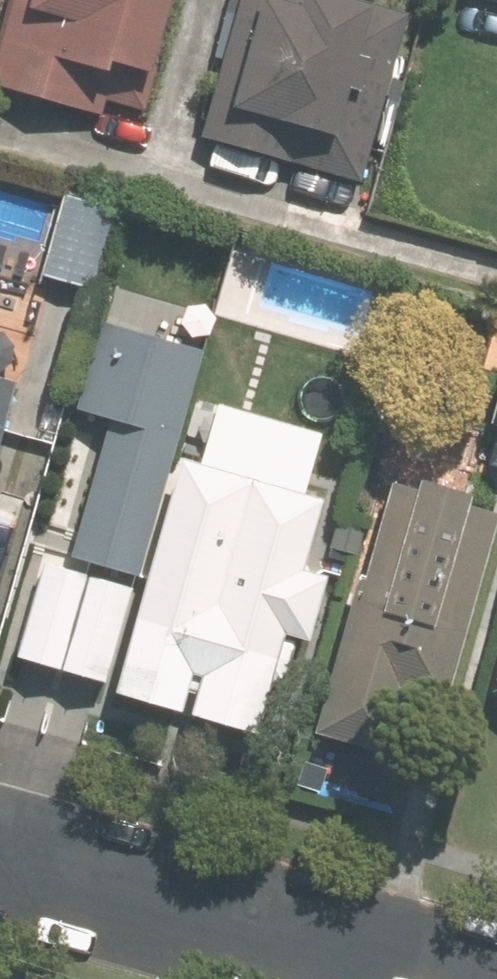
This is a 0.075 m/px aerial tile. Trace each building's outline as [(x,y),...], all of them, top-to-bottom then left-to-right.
[(142,115),(151,81),(142,78),(163,0),(3,0),(0,12),(0,91),(98,119),(102,104),(142,115)] [(351,97),(360,64),(349,61),(364,7),(339,0),(235,0),(228,25),(244,30),(235,64),(219,59),(196,140),(358,185),(380,105),(351,97)] [(110,210),(61,197),(39,278),(88,291),(110,210)] [(64,561),(133,580),(198,353),(96,324),(71,412),(104,422),(64,561)] [(10,383),(0,380),(0,418),(10,383)] [(212,406),(194,470),(172,464),(105,699),(171,718),(182,680),(191,683),(179,723),(248,743),(278,639),(301,645),(319,580),(296,574),(316,503),(299,499),(317,436),(212,406)] [(485,465),(496,469),(496,422),(485,465)] [(493,518),(458,508),(460,500),(410,486),(408,494),(385,487),(358,580),(352,579),(323,680),(329,682),(312,740),(366,756),(384,692),(441,703),(493,518)] [(361,530),(336,523),(328,551),(353,558),(361,530)] [(51,673),(80,579),(39,567),(11,661),(51,673)] [(83,579),(55,675),(99,687),(127,592),(83,579)] [(486,686),(496,689),(496,647),(486,686)]
